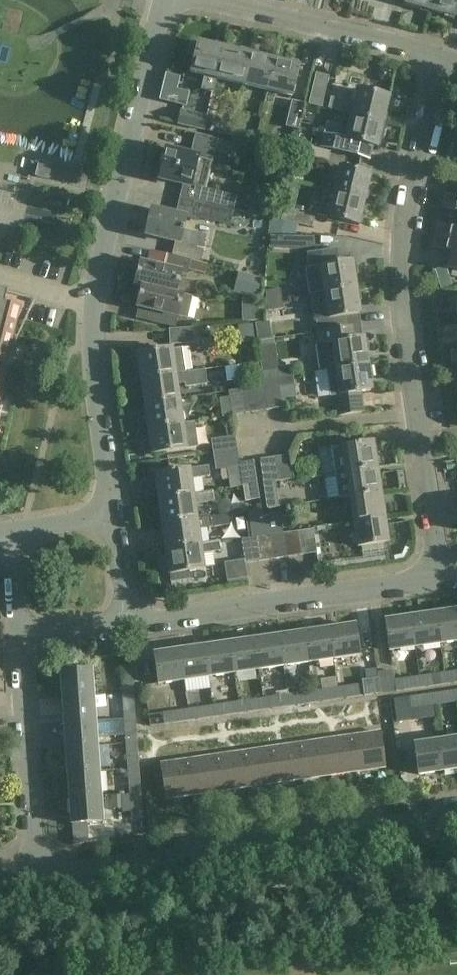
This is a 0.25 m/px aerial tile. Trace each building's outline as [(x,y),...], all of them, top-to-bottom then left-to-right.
[(433,0),(407,0),(405,7),(430,14),(433,0)] [(430,14),(455,20),(456,14),(456,0),(433,0),(430,14)] [(217,81),(225,50),(199,44),(198,46),(192,45),(190,55),(196,57),(191,75),(204,78),(201,91),(214,94),(217,81)] [(225,50),(217,81),(242,87),(250,56),(225,50)] [(275,62),(250,56),(242,87),(267,93),(275,62)] [(275,62),(267,93),(294,99),(301,68),(275,62)] [(315,72),(308,104),(321,107),(328,75),(315,72)] [(327,108),(353,114),(385,122),(390,100),(358,92),(356,102),(330,96),(327,108)] [(292,102),(286,127),(299,130),(306,105),(292,102)] [(206,130),(208,119),(209,116),(183,111),(180,124),(206,130)] [(385,122),(353,114),(352,116),(347,116),(344,127),(328,123),(325,137),(378,149),(381,138),(384,138),(387,127),(384,126),(385,122)] [(219,122),(216,132),(230,136),(233,125),(219,122)] [(246,129),(233,125),(230,136),(243,139),(246,129)] [(181,196),(237,209),(240,197),(207,189),(213,164),(214,164),(217,149),(233,153),(235,143),(197,134),(191,159),(165,153),(158,182),(183,188),(181,196)] [(274,140),(257,136),(254,145),(272,149),(274,140)] [(321,148),(300,143),(297,156),(317,162),(321,148)] [(38,168),(35,178),(48,180),(49,170),(38,168)] [(333,192),(365,200),(371,177),(339,169),(333,192)] [(365,200),(333,192),(330,206),(322,205),(321,206),(313,204),(310,214),(285,208),(281,221),(313,228),(316,217),(359,228),(365,200)] [(237,209),(181,196),(175,217),(151,211),(144,237),(174,245),(172,256),(190,260),(200,263),(207,236),(184,230),(187,221),(192,222),(193,219),(232,229),(237,209)] [(446,196),(444,204),(445,206),(444,210),(442,210),(442,211),(443,211),(456,214),(456,199),(446,196)] [(456,231),(456,230),(438,225),(436,234),(437,235),(437,237),(454,242),(456,231)] [(452,254),(448,270),(456,273),(456,231),(454,242),(452,254)] [(307,237),(270,235),(270,248),(306,249),(307,237)] [(454,242),(437,237),(436,239),(435,240),(432,249),(452,254),(454,242)] [(324,293),(355,289),(351,264),(340,266),(337,250),(306,254),(309,271),(321,269),(324,293)] [(190,260),(172,256),(171,258),(166,257),(163,270),(140,264),(134,286),(141,288),(175,295),(180,275),(187,277),(190,260)] [(267,298),(283,296),(282,286),(266,288),(267,298)] [(192,299),(175,295),(141,288),(136,309),(153,313),(150,324),(169,328),(175,328),(177,319),(187,321),(192,299)] [(348,318),(359,316),(355,289),(324,293),(311,295),(317,333),(349,328),(348,318)] [(5,355),(10,356),(34,302),(0,294),(0,375),(5,355)] [(285,306),(283,296),(267,298),(269,308),(285,306)] [(242,317),(258,316),(258,302),(241,304),(242,317)] [(194,327),(175,328),(169,328),(169,344),(195,343),(194,327)] [(336,369),(366,365),(363,340),(351,342),(349,328),(317,333),(319,347),(332,345),(334,359),(319,361),(321,372),(336,369)] [(140,378),(175,373),(172,351),(137,356),(140,378)] [(366,365),(336,369),(340,398),(336,398),(339,417),(363,414),(360,395),(371,393),(366,365)] [(277,368),(280,389),(295,386),(292,367),(277,368)] [(280,389),(277,368),(276,369),(262,371),(268,411),(283,409),(280,389)] [(268,411),(262,371),(250,373),(252,388),(245,390),(248,414),(268,411)] [(178,398),(175,373),(140,378),(144,403),(178,398)] [(315,413),(332,412),(331,387),(314,388),(315,413)] [(248,414),(245,390),(229,392),(232,417),(248,414)] [(178,398),(144,403),(148,428),(182,423),(178,398)] [(182,423),(148,428),(151,456),(186,451),(182,423)] [(211,440),(213,453),(237,450),(235,436),(211,440)] [(337,473),(376,467),(372,440),(333,445),(337,473)] [(239,462),(237,450),(213,453),(216,469),(240,466),(239,462)] [(276,458),(279,481),(294,479),(290,456),(276,458)] [(279,481),(276,458),(260,460),(263,483),(276,482),(279,481)] [(254,460),(239,462),(240,466),(243,486),(248,485),(258,484),(254,460)] [(380,492),(376,467),(337,473),(340,498),(350,496),(380,492)] [(158,499),(192,494),(190,479),(212,476),(211,468),(189,471),(155,476),(158,499)] [(280,507),(276,482),(263,483),(267,508),(280,507)] [(250,500),(260,499),(258,484),(248,485),(250,500)] [(337,489),(323,491),(327,515),(341,513),(337,489)] [(213,491),(192,494),(158,499),(162,524),(196,519),(194,505),(214,502),(213,491)] [(380,492),(350,496),(354,522),(384,517),(380,492)] [(210,517),(196,519),(162,524),(165,549),(199,544),(197,530),(211,528),(210,517)] [(388,545),(384,517),(354,522),(358,550),(388,545)] [(298,532),(302,556),(317,554),(313,530),(298,532)] [(298,532),(284,534),(288,558),(302,556),(298,532)] [(284,534),(269,536),(272,561),(288,558),(284,534)] [(261,562),(272,561),(269,536),(257,538),(261,562)] [(241,540),(245,565),(261,562),(257,538),(241,540)] [(220,541),(199,544),(165,549),(169,576),(203,571),(201,555),(221,552),(220,541)] [(437,615),(441,646),(456,644),(456,612),(437,615)] [(441,646),(437,615),(413,619),(417,649),(441,646)] [(417,649),(413,619),(386,623),(390,653),(417,649)] [(355,627),(331,631),(335,661),(359,657),(355,627)] [(331,631),(305,635),(309,665),(335,661),(331,631)] [(309,665),(305,635),(280,638),(284,668),(309,665)] [(284,668),(280,638),(256,642),(260,672),(284,668)] [(256,642),(231,645),(235,675),(260,672),(256,642)] [(231,645),(206,649),(210,679),(235,675),(231,645)] [(206,649),(182,653),(186,683),(210,679),(206,649)] [(186,683),(182,653),(154,657),(158,687),(186,683)] [(121,694),(134,693),(132,668),(119,669),(121,694)] [(445,673),(447,685),(456,683),(456,671),(445,673)] [(62,698),(93,696),(92,673),(61,675),(62,698)] [(447,685),(445,673),(421,676),(423,688),(447,685)] [(423,688),(421,676),(394,680),(395,692),(423,688)] [(364,697),(362,684),(338,688),(340,700),(364,697)] [(340,700),(338,688),(312,691),(314,704),(340,700)] [(312,691),(288,695),(289,707),(314,704),(312,691)] [(433,694),(435,706),(456,703),(456,691),(433,694)] [(134,693),(121,694),(123,718),(135,717),(134,693)] [(435,706),(433,694),(410,697),(411,709),(435,706)] [(288,695),(264,699),(265,711),(289,707),(288,695)] [(93,696),(62,698),(64,722),(95,720),(93,696)] [(264,699),(239,702),(240,715),(265,711),(264,699)] [(240,715),(239,702),(214,706),(215,718),(240,715)] [(215,718),(214,706),(189,709),(191,722),(215,718)] [(191,722),(189,709),(171,712),(173,724),(191,722)] [(135,717),(123,718),(125,743),(137,742),(135,717)] [(95,720),(64,722),(66,747),(97,745),(95,720)] [(380,735),(353,739),(358,773),(385,769),(380,735)] [(353,739),(326,743),(331,777),(358,773),(353,739)] [(440,743),(445,773),(456,772),(456,741),(440,743)] [(139,767),(137,742),(125,743),(127,768),(139,767)] [(331,777),(326,743),(298,747),(302,782),(331,777)] [(445,773),(440,743),(414,747),(419,777),(445,773)] [(97,745),(66,747),(68,772),(98,770),(97,745)] [(302,782),(298,747),(272,751),(276,785),(302,782)] [(272,751),(244,755),(248,790),(276,785),(272,751)] [(244,755),(217,759),(222,793),(248,790),(244,755)] [(217,759),(190,763),(194,797),(222,793),(217,759)] [(194,797),(190,763),(161,767),(166,802),(194,797)] [(141,792),(139,767),(127,768),(129,793),(141,792)] [(100,795),(98,770),(68,772),(69,797),(100,795)] [(143,820),(141,792),(129,793),(130,805),(131,821),(143,820)] [(102,824),(100,795),(69,797),(71,827),(102,824)] [(122,808),(121,795),(111,796),(112,809),(122,808)] [(110,814),(119,837),(133,831),(124,808),(110,814)] [(47,846),(61,844),(60,833),(45,835),(47,846)]
